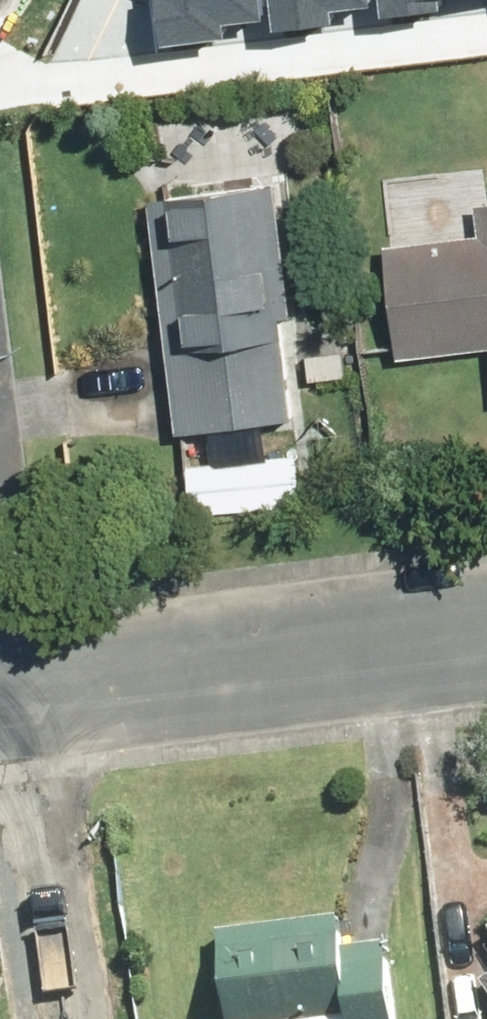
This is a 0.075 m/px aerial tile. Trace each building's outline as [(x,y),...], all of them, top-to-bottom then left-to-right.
[(152,50),(223,42),(220,22),(254,19),(252,0),(147,0),(152,50)] [(266,35),(336,28),(334,8),(367,4),(367,0),(262,0),(266,35)] [(379,20),(436,15),(435,0),(378,0),(379,20)] [(144,197),(171,434),(288,421),(261,184),(144,197)] [(468,199),(473,235),(383,240),(389,354),(486,349),(486,198),(468,199)] [(302,460),(186,468),(189,517),(305,509),(302,460)] [(475,980),(486,998),(486,972),(475,980)] [(213,1018),(334,1018),(333,981),(212,985),(213,1018)]
